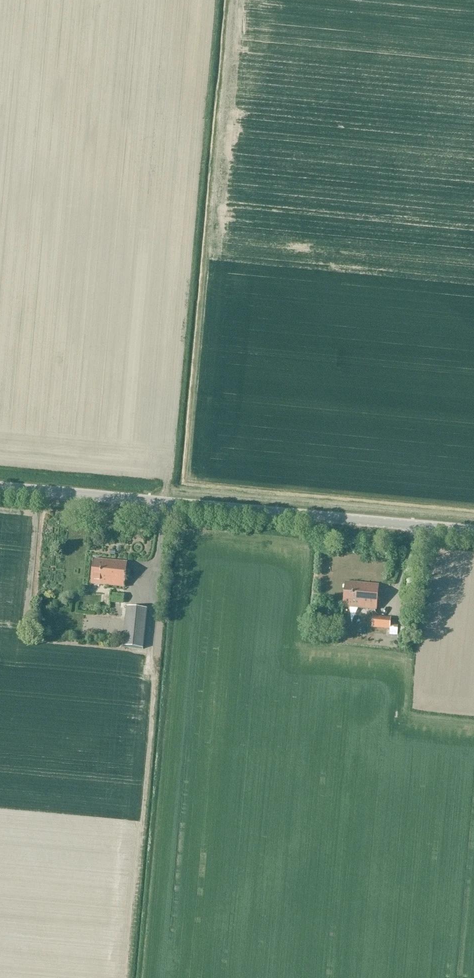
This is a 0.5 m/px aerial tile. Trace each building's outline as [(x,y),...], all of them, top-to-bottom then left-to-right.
[(94,560),(92,584),(125,587),(127,563),(94,560)] [(344,606),(378,609),(380,586),(346,582),(344,606)] [(124,602),(125,594),(111,593),(111,601),(124,602)] [(144,649),(148,609),(127,607),(123,647),(144,649)] [(391,617),(374,616),(374,627),(391,628),(391,617)]
